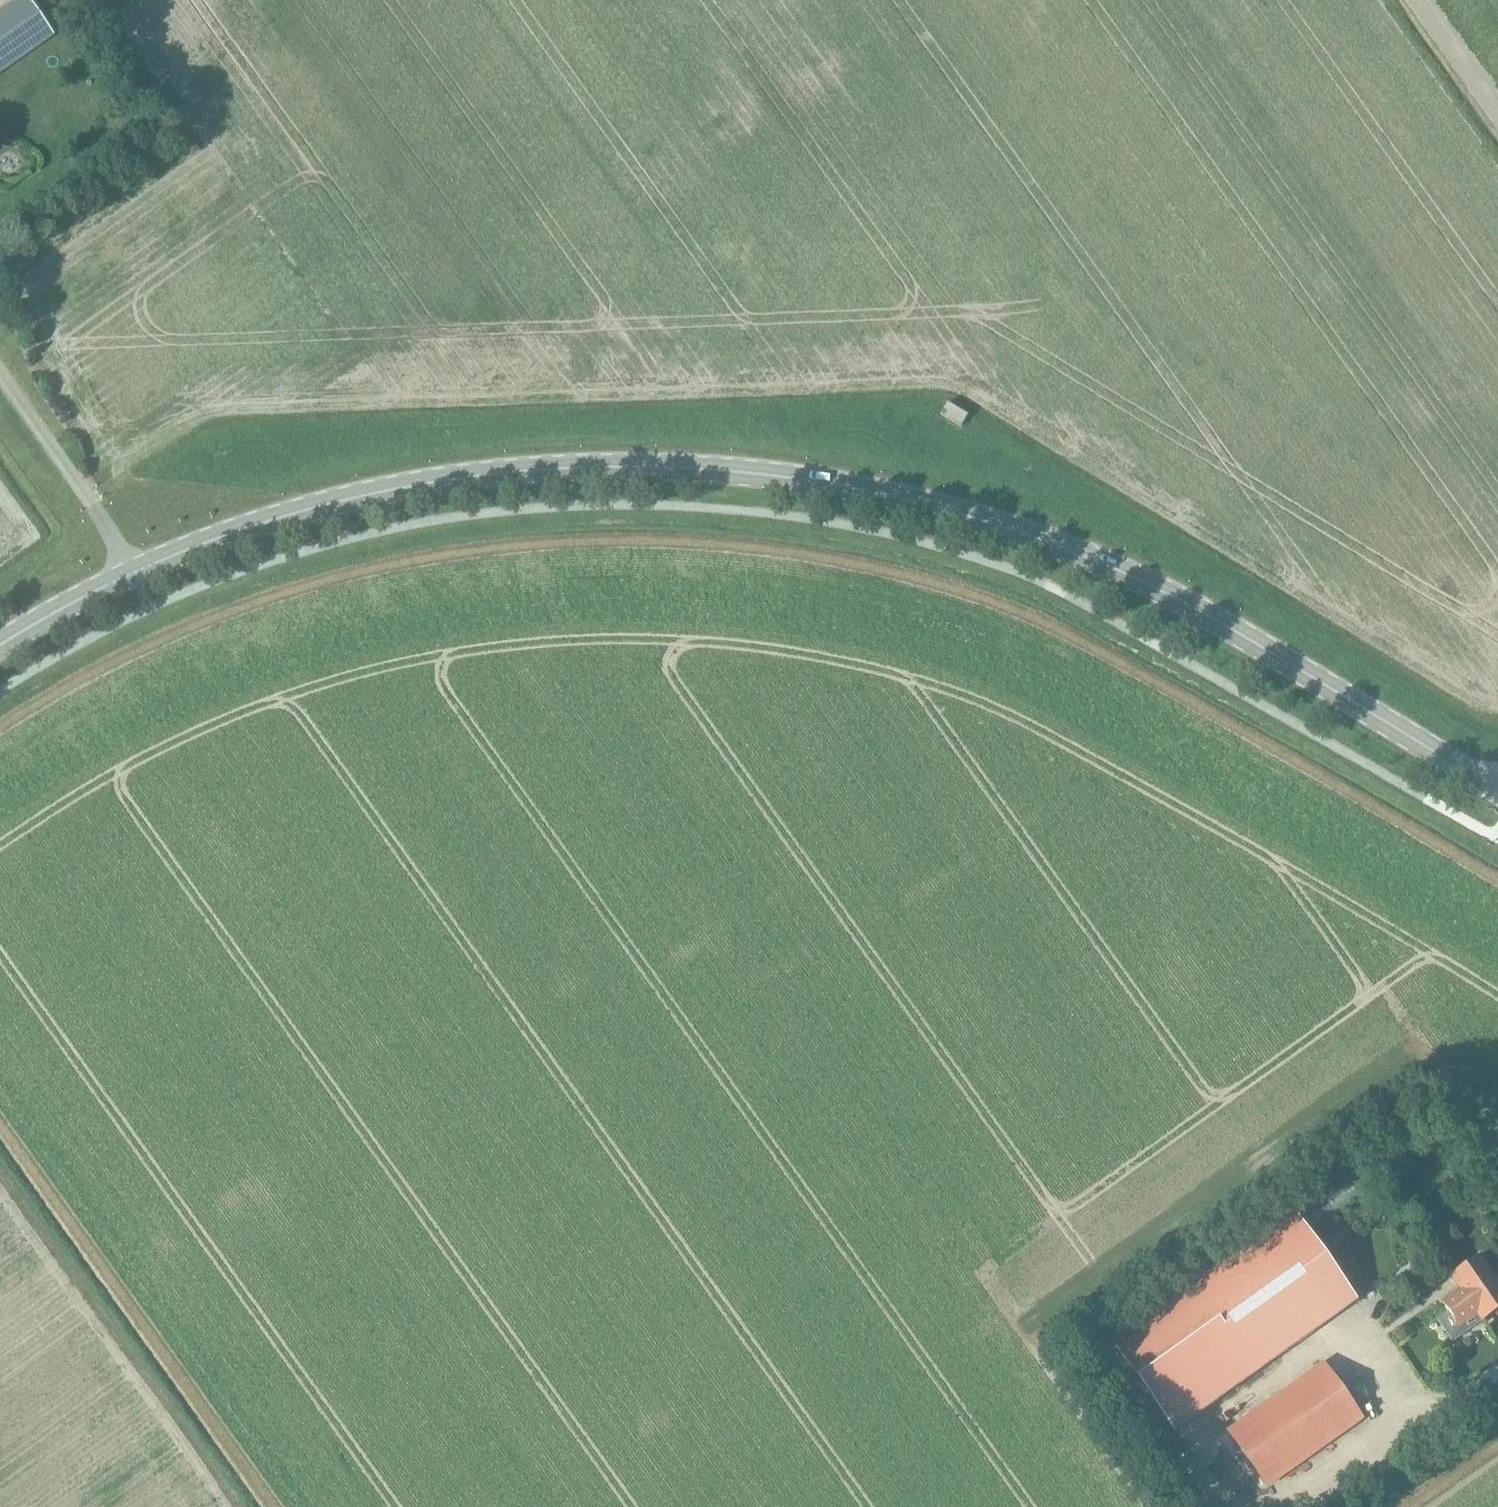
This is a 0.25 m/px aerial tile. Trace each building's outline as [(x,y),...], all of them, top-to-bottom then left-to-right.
[(22,59),(55,35),(30,0),(18,0),(0,12),(0,74),(22,59)] [(948,403),(941,415),(962,427),(969,416),(948,403)] [(1296,1212),(1113,1342),(1174,1432),(1357,1301),(1296,1212)] [(1459,1326),(1477,1313),(1482,1320),(1497,1309),(1497,1283),(1479,1256),(1451,1276),(1461,1290),(1442,1303),(1459,1326)] [(1467,1325),(1452,1331),(1460,1351),(1475,1345),(1467,1325)] [(1268,1487),(1363,1419),(1324,1363),(1228,1431),(1268,1487)]
